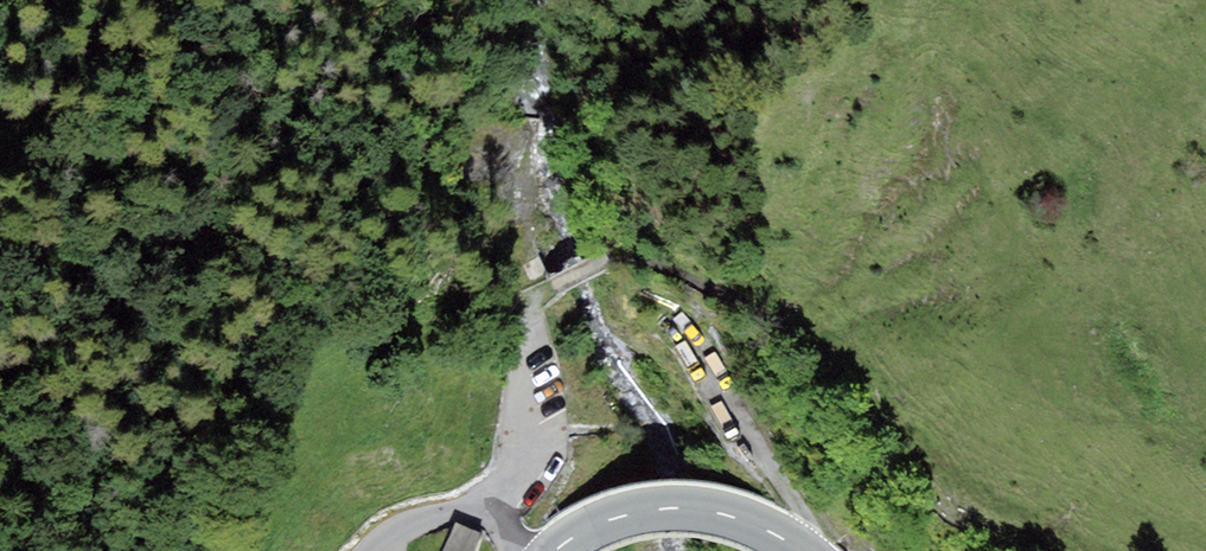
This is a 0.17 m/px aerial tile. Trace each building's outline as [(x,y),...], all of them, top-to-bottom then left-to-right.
[(486,532),(456,520),(443,550),(478,550),(486,532)]
